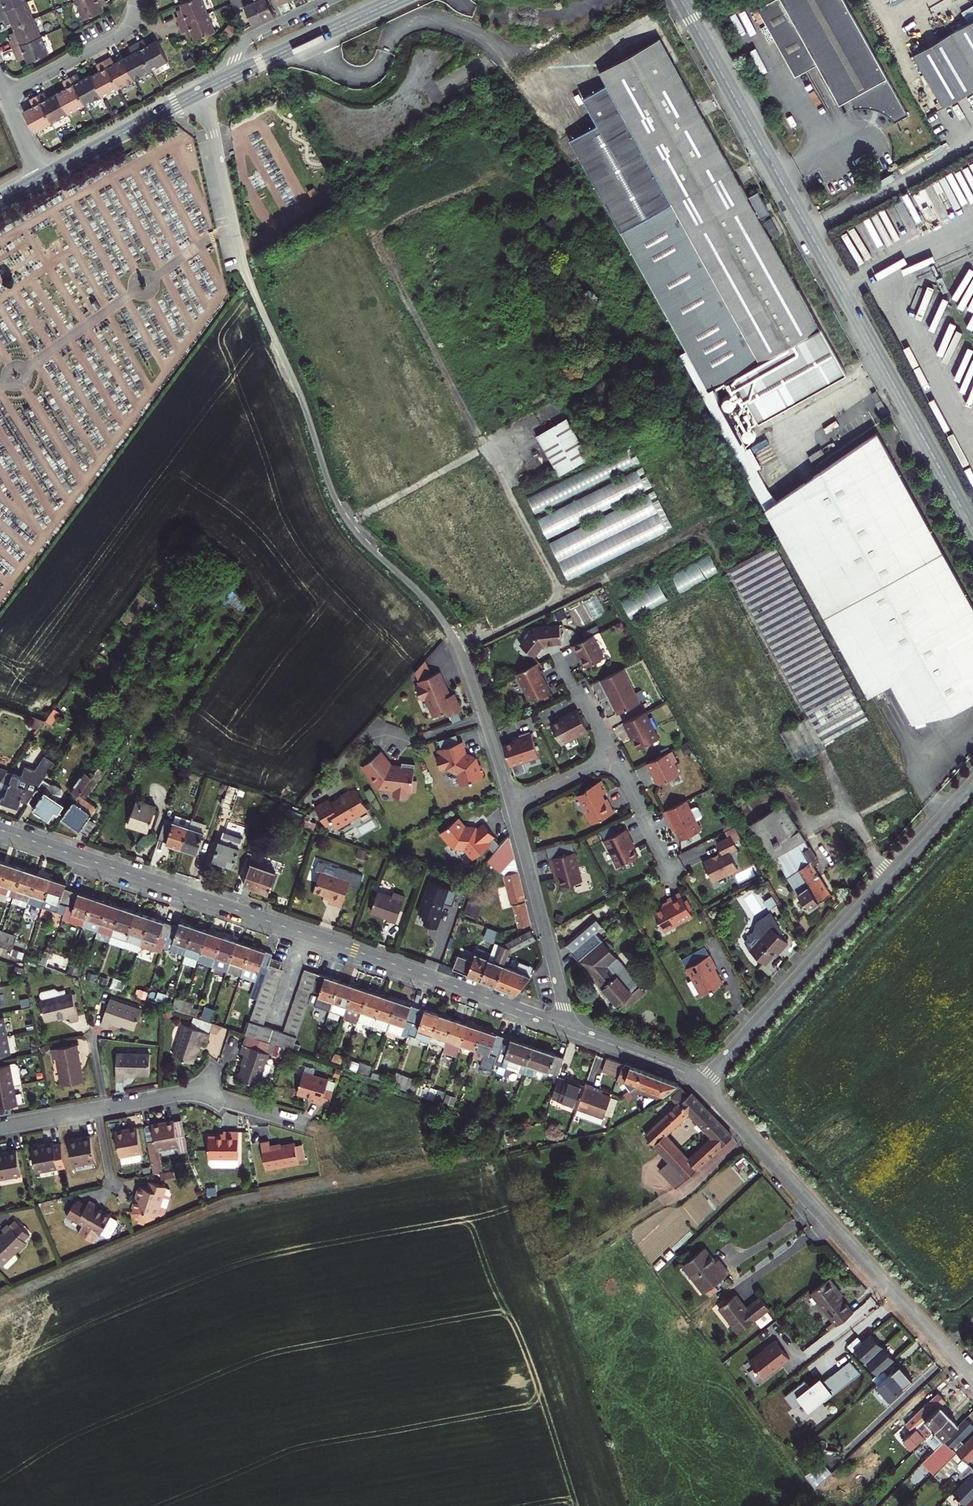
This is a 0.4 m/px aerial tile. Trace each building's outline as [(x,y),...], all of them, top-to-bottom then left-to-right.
[(25,2),(24,0),(0,0),(0,12),(25,2)] [(75,2),(83,19),(103,11),(102,6),(106,4),(105,0),(79,0),(75,2)] [(179,25),(208,13),(202,0),(188,0),(179,3),(181,8),(177,11),(179,16),(176,17),(179,25)] [(255,0),(230,0),(234,10),(244,5),(253,25),(264,20),(255,0)] [(264,20),(274,15),(268,0),(255,0),(264,20)] [(816,62),(838,102),(847,97),(853,107),(857,105),(865,105),(870,105),(878,108),(886,113),(890,116),(893,121),(906,113),(843,0),(769,0),(757,7),(786,61),(808,49),(816,62)] [(0,12),(0,22),(3,20),(5,26),(10,24),(12,28),(32,19),(25,2),(0,12)] [(193,35),(194,39),(215,30),(208,13),(179,25),(183,33),(186,32),(188,37),(193,35)] [(8,41),(11,49),(39,37),(32,19),(12,28),(14,32),(9,35),(11,40),(8,41)] [(912,54),(941,106),(972,88),(972,19),(912,54)] [(39,37),(11,49),(14,56),(17,55),(19,60),(24,58),(27,63),(47,54),(39,37)] [(142,39),(136,43),(151,70),(169,61),(157,40),(146,46),(142,39)] [(746,198),(659,39),(598,72),(606,85),(582,98),(597,124),(569,140),(686,353),(707,391),(731,378),(756,424),(845,376),(797,289),(795,290),(745,198),(746,198)] [(132,54),(123,59),(135,80),(151,70),(136,43),(129,47),(132,54)] [(808,49),(786,61),(794,75),(816,62),(808,49)] [(111,57),(103,61),(119,88),(135,80),(123,59),(115,63),(111,57)] [(119,88),(103,61),(96,65),(99,71),(91,76),(102,96),(102,97),(119,88)] [(102,96),(91,76),(90,75),(81,81),(77,74),(70,78),(85,105),(102,96)] [(85,105),(70,78),(62,82),(66,89),(57,94),(69,115),(85,105)] [(69,115),(57,94),(48,99),(44,92),(37,96),(53,124),(69,115)] [(53,124),(37,96),(30,100),(34,107),(24,113),(36,134),(53,124)] [(934,181),(950,211),(972,199),(972,162),(934,181)] [(756,192),(747,197),(759,219),(768,215),(756,192)] [(861,261),(904,239),(889,209),(845,231),(861,261)] [(768,220),(762,223),(771,239),(777,236),(768,220)] [(763,507),(868,697),(890,684),(912,722),(953,712),(972,702),(972,609),(877,434),(773,500),(707,391),(686,353),(680,355),(763,507)] [(888,418),(881,405),(875,408),(882,421),(888,418)] [(566,418),(535,436),(559,476),(589,458),(566,418)] [(630,451),(530,494),(536,510),(637,466),(630,451)] [(640,472),(540,515),(548,534),(655,488),(650,475),(643,478),(640,472)] [(568,576),(674,531),(658,493),(552,539),(568,576)] [(903,786),(774,544),(728,568),(730,572),(805,712),(777,727),(795,759),(823,743),(859,810),(903,786)] [(673,571),(681,589),(721,573),(714,555),(673,571)] [(634,619),(681,593),(670,575),(624,600),(634,619)] [(528,633),(519,643),(533,654),(543,642),(561,639),(559,622),(534,625),(532,627),(529,627),(527,630),(528,633)] [(593,633),(572,643),(576,652),(578,650),(586,665),(604,656),(593,633)] [(539,660),(515,671),(528,698),(549,687),(540,671),(544,669),(539,660)] [(415,672),(419,681),(432,675),(429,667),(423,670),(421,665),(415,672)] [(639,700),(622,667),(600,677),(617,711),(639,700)] [(419,681),(421,686),(416,688),(422,700),(427,698),(435,717),(448,711),(450,715),(461,710),(454,694),(450,695),(440,672),(432,675),(419,681)] [(587,728),(576,706),(565,712),(566,714),(550,722),(560,742),(587,728)] [(645,709),(623,720),(628,731),(630,730),(638,746),(658,736),(645,709)] [(45,722),(33,717),(30,727),(39,730),(45,722)] [(519,737),(503,742),(510,764),(511,763),(514,773),(526,769),(522,759),(538,754),(529,728),(517,732),(519,737)] [(438,740),(441,748),(459,742),(456,734),(438,740)] [(459,773),(463,784),(474,780),(473,779),(482,776),(482,774),(485,773),(481,763),(478,764),(476,758),(465,753),(461,741),(459,742),(441,748),(439,749),(441,755),(436,757),(441,769),(448,767),(448,768),(459,773)] [(670,749),(646,761),(649,769),(651,768),(654,774),(652,776),(654,780),(658,782),(678,772),(672,762),(676,760),(670,749)] [(407,791),(416,792),(417,781),(413,780),(415,764),(402,762),(402,767),(396,766),(396,767),(391,767),(389,764),(390,764),(380,752),(362,767),(371,778),(370,780),(378,790),(380,788),(395,789),(395,795),(396,795),(401,797),(405,796),(407,796),(407,791)] [(27,804),(43,780),(55,763),(45,756),(35,770),(25,767),(21,778),(8,772),(0,783),(0,802),(18,807),(21,800),(27,804)] [(8,772),(0,769),(0,783),(8,772)] [(84,799),(103,773),(98,769),(91,778),(78,795),(62,819),(86,836),(95,824),(89,819),(96,809),(84,799)] [(72,790),(78,795),(91,778),(84,773),(72,790)] [(586,789),(577,793),(591,822),(614,811),(607,797),(604,798),(601,793),(606,791),(600,779),(584,786),(586,789)] [(50,785),(43,780),(27,804),(34,808),(33,810),(49,820),(55,812),(58,813),(64,805),(57,800),(61,795),(60,790),(53,785),(50,786),(50,785)] [(230,785),(223,806),(230,809),(238,788),(230,785)] [(333,822),(337,829),(349,822),(348,819),(357,814),(358,815),(368,809),(356,789),(351,792),(350,790),(341,796),(342,798),(332,804),(330,800),(316,808),(326,826),(333,822)] [(744,791),(733,797),(737,804),(748,798),(744,791)] [(690,808),(685,799),(663,810),(667,818),(669,818),(675,828),(680,839),(700,829),(696,820),(701,817),(702,814),(698,806),(695,806),(690,808)] [(272,813),(275,804),(265,801),(262,810),(272,813)] [(155,808),(136,802),(128,826),(147,832),(155,808)] [(782,804),(760,818),(750,824),(771,859),(774,857),(787,876),(787,877),(807,910),(818,903),(818,902),(828,893),(810,864),(816,861),(782,804)] [(182,849),(189,828),(187,828),(189,821),(175,816),(173,823),(165,820),(158,840),(166,842),(166,844),(182,849)] [(473,858),(489,845),(487,842),(494,835),(484,823),(476,829),(475,828),(464,826),(457,818),(440,833),(449,844),(452,842),(456,847),(464,848),(473,858)] [(203,833),(189,828),(182,849),(196,854),(203,833)] [(626,828),(604,839),(618,865),(638,855),(630,840),(632,839),(626,828)] [(242,839),(223,833),(214,860),(232,867),(242,839)] [(508,835),(487,859),(501,871),(507,863),(515,862),(508,835)] [(731,836),(716,843),(720,850),(717,852),(718,854),(703,861),(711,880),(726,873),(729,874),(733,872),(735,869),(737,868),(729,851),(736,847),(731,836)] [(564,842),(548,845),(554,871),(558,870),(561,885),(583,880),(576,851),(566,853),(564,842)] [(315,871),(320,872),(314,890),(331,896),(329,901),(342,906),(349,884),(359,887),(363,876),(319,860),(315,871)] [(0,862),(0,890),(8,865),(0,862)] [(501,871),(504,874),(517,871),(515,862),(507,863),(501,871)] [(269,893),(276,872),(251,864),(244,884),(269,893)] [(5,901),(8,894),(14,896),(23,870),(8,865),(0,890),(0,899),(5,901)] [(37,874),(23,870),(14,896),(12,902),(26,907),(28,902),(37,874)] [(513,904),(519,926),(529,923),(517,871),(504,874),(511,904),(513,904)] [(51,879),(37,874),(28,902),(42,907),(51,879)] [(51,879),(42,907),(64,914),(71,890),(65,889),(67,884),(51,879)] [(430,881),(419,913),(427,915),(424,924),(436,928),(443,909),(440,909),(442,904),(443,904),(444,902),(453,905),(458,891),(430,881)] [(83,926),(93,898),(71,890),(64,914),(62,919),(83,926)] [(388,919),(397,922),(406,896),(394,892),(392,896),(378,891),(371,910),(389,916),(388,919)] [(680,893),(667,900),(668,903),(653,912),(664,932),(692,916),(680,893)] [(98,931),(107,903),(93,898),(83,926),(98,931)] [(110,942),(121,907),(107,903),(98,931),(96,938),(110,942)] [(136,912),(121,907),(110,942),(124,947),(126,941),(136,912)] [(744,940),(749,949),(765,963),(772,954),(776,949),(778,951),(787,941),(778,932),(781,929),(770,911),(757,920),(753,930),(744,940)] [(150,917),(136,912),(126,941),(124,947),(138,952),(140,945),(150,917)] [(171,924),(150,917),(140,945),(155,950),(162,952),(164,947),(166,938),(171,924)] [(565,945),(595,919),(593,918),(562,945),(574,959),(576,958),(565,945)] [(609,934),(595,919),(565,945),(576,958),(577,959),(616,1003),(619,1001),(631,991),(632,991),(638,986),(639,984),(609,949),(612,945),(606,937),(609,934)] [(185,954),(194,927),(179,922),(178,926),(171,924),(166,938),(164,947),(185,954)] [(208,932),(194,927),(185,954),(199,959),(208,932)] [(486,937),(496,941),(500,931),(490,927),(486,937)] [(491,953),(480,979),(494,985),(504,962),(509,949),(512,951),(534,940),(536,938),(530,930),(504,946),(496,942),(491,953)] [(213,966),(223,936),(208,932),(199,959),(198,961),(213,966)] [(16,938),(2,933),(0,938),(0,947),(11,951),(12,950),(16,938)] [(227,971),(237,941),(223,936),(213,966),(227,971)] [(251,946),(237,941),(227,971),(241,976),(251,946)] [(264,978),(266,972),(268,965),(271,958),(272,953),(251,946),(241,976),(255,981),(250,996),(257,999),(258,996),(260,990),(262,984),(264,978)] [(480,979),(491,953),(478,947),(473,960),(458,954),(453,968),(480,979)] [(10,955),(22,959),(24,953),(12,950),(11,951),(10,955)] [(45,950),(39,965),(46,967),(51,953),(45,950)] [(65,957),(51,953),(46,967),(60,972),(62,966),(65,957)] [(709,953),(685,966),(700,994),(722,981),(714,967),(716,966),(709,953)] [(282,962),(271,958),(268,965),(279,969),(282,962)] [(518,967),(531,972),(534,964),(521,959),(518,967)] [(494,985),(515,993),(532,973),(531,972),(518,967),(504,962),(494,985)] [(79,968),(70,965),(69,969),(68,972),(77,975),(79,968)] [(268,965),(266,972),(280,976),(282,969),(279,969),(268,965)] [(60,972),(67,974),(68,972),(69,969),(62,966),(60,972)] [(316,981),(318,974),(305,969),(302,977),(316,981)] [(266,972),(264,978),(277,982),(280,976),(266,972)] [(313,988),(311,994),(309,999),(308,1004),(330,1011),(340,981),(318,974),(316,981),(313,988)] [(316,981),(302,977),(300,983),(313,988),(316,981)] [(125,981),(114,978),(110,989),(121,992),(125,981)] [(264,978),(262,984),(275,988),(277,982),(264,978)] [(354,986),(340,981),(330,1011),(344,1016),(354,986)] [(313,988),(300,983),(298,989),(311,994),(313,988)] [(262,984),(260,990),(273,995),(275,988),(262,984)] [(368,991),(354,986),(344,1016),(343,1018),(357,1023),(358,1021),(368,991)] [(644,992),(638,986),(632,991),(631,991),(619,1001),(626,1008),(644,992)] [(42,1001),(41,1001),(45,1021),(70,1016),(71,1022),(79,1020),(73,994),(67,996),(66,991),(60,992),(56,989),(42,992),(41,994),(42,1001)] [(311,994),(298,989),(296,995),(309,999),(311,994)] [(273,995),(260,990),(258,996),(271,1001),(273,995)] [(382,996),(368,991),(358,1021),(372,1025),(382,996)] [(168,995),(159,992),(156,1000),(166,1003),(168,995)] [(309,999),(296,995),(294,1002),(307,1006),(308,1004),(309,999)] [(257,999),(256,1003),(269,1007),(271,1001),(258,996),(257,999)] [(396,1000),(382,996),(372,1025),(386,1030),(396,1000)] [(181,1012),(185,1000),(175,997),(172,1009),(181,1012)] [(194,1016),(195,1017),(199,1008),(193,1006),(195,1000),(186,997),(185,1000),(181,1012),(194,1016)] [(135,1028),(141,1009),(110,999),(101,1024),(109,1027),(111,1020),(135,1028)] [(408,1034),(417,1007),(396,1000),(386,1030),(407,1038),(408,1034)] [(307,1006),(294,1002),(292,1008),(305,1013),(307,1006)] [(256,1003),(253,1009),(267,1014),(269,1007),(256,1003)] [(210,1022),(214,1009),(205,1006),(201,1019),(210,1022)] [(430,1042),(439,1015),(417,1007),(408,1034),(430,1042)] [(305,1013),(292,1008),(290,1014),(303,1019),(305,1013)] [(267,1014),(253,1009),(251,1015),(265,1020),(267,1014)] [(290,1014),(287,1021),(301,1025),(303,1019),(290,1014)] [(251,1015),(249,1022),(263,1026),(265,1020),(251,1015)] [(453,1019),(439,1015),(430,1042),(444,1047),(453,1019)] [(194,1016),(191,1026),(209,1032),(212,1023),(210,1022),(201,1019),(195,1017),(194,1016)] [(460,1045),(467,1024),(453,1019),(444,1047),(442,1052),(456,1056),(460,1045)] [(301,1025),(287,1021),(285,1027),(299,1031),(301,1025)] [(263,1026),(249,1022),(245,1033),(247,1034),(270,1042),(273,1030),(263,1026)] [(191,1026),(185,1024),(175,1055),(193,1061),(201,1038),(208,1040),(210,1032),(209,1032),(191,1026)] [(475,1050),(482,1029),(467,1024),(460,1045),(475,1050)] [(285,1027),(283,1033),(297,1038),(299,1031),(285,1027)] [(496,1057),(503,1036),(482,1029),(475,1050),(473,1056),(482,1059),(484,1053),(496,1057)] [(297,1038),(283,1033),(273,1030),(270,1042),(274,1043),(286,1047),(293,1049),(297,1038)] [(247,1034),(241,1051),(247,1053),(239,1077),(258,1083),(269,1052),(271,1053),(274,1043),(270,1042),(247,1034)] [(0,1036),(0,1054),(9,1053),(6,1035),(0,1036)] [(527,1064),(533,1046),(503,1036),(496,1057),(494,1063),(524,1074),(527,1064)] [(83,1080),(76,1043),(51,1048),(53,1057),(57,1057),(62,1084),(83,1080)] [(558,1074),(563,1056),(533,1046),(527,1064),(524,1074),(532,1076),(535,1075),(538,1067),(558,1074)] [(149,1072),(150,1053),(117,1052),(116,1078),(125,1079),(125,1072),(149,1072)] [(343,1056),(334,1053),(332,1059),(340,1062),(343,1056)] [(618,1076),(622,1063),(606,1057),(601,1070),(618,1076)] [(12,1083),(20,1082),(16,1063),(14,1062),(0,1064),(0,1086),(12,1083)] [(371,1066),(359,1062),(357,1071),(368,1075),(371,1066)] [(642,1070),(623,1062),(622,1063),(616,1080),(624,1083),(630,1091),(639,1085),(637,1084),(642,1070)] [(664,1093),(676,1083),(642,1070),(637,1084),(639,1085),(630,1091),(621,1097),(625,1102),(633,1097),(635,1096),(641,1091),(646,1093),(647,1093),(657,1097),(659,1091),(664,1093)] [(324,1087),(327,1079),(302,1071),(296,1091),(313,1097),(312,1101),(320,1103),(324,1087)] [(413,1092),(416,1083),(418,1079),(396,1071),(392,1085),(413,1092)] [(557,1077),(552,1097),(578,1106),(584,1087),(557,1077)] [(0,1086),(0,1106),(16,1102),(12,1083),(0,1086)] [(430,1088),(416,1083),(413,1092),(427,1097),(430,1088)] [(578,1106),(576,1110),(602,1120),(608,1105),(615,1108),(618,1099),(591,1090),(592,1087),(585,1084),(584,1087),(578,1106)] [(327,1106),(333,1090),(324,1087),(320,1103),(327,1106)] [(435,1089),(432,1099),(441,1102),(445,1092),(435,1089)] [(678,1105),(669,1113),(665,1109),(641,1132),(687,1180),(731,1137),(689,1094),(687,1097),(681,1091),(680,1090),(672,1099),(678,1105)] [(181,1116),(151,1121),(154,1137),(147,1138),(150,1159),(158,1158),(156,1145),(177,1142),(179,1149),(187,1148),(181,1116)] [(154,1137),(151,1121),(144,1123),(147,1138),(154,1137)] [(136,1124),(114,1128),(119,1152),(121,1160),(139,1157),(141,1154),(136,1124)] [(222,1133),(207,1133),(206,1154),(208,1155),(207,1160),(210,1163),(233,1164),(235,1161),(235,1155),(236,1155),(237,1129),(222,1129),(222,1133)] [(89,1133),(67,1137),(72,1161),(94,1157),(89,1133)] [(52,1140),(30,1144),(35,1168),(64,1162),(60,1141),(53,1142),(52,1140)] [(267,1140),(259,1142),(264,1168),(296,1162),(296,1160),(293,1145),(293,1143),(269,1147),(267,1140)] [(293,1145),(296,1160),(304,1159),(301,1144),(293,1145)] [(0,1150),(0,1175),(20,1171),(16,1147),(0,1150)] [(173,1168),(160,1172),(161,1177),(174,1174),(173,1168)] [(163,1210),(169,1191),(162,1189),(164,1182),(149,1177),(147,1185),(139,1183),(132,1204),(133,1204),(132,1209),(135,1214),(146,1217),(154,1213),(155,1211),(160,1212),(163,1210)] [(66,1213),(83,1222),(78,1231),(94,1239),(99,1231),(100,1231),(107,1234),(110,1233),(117,1220),(116,1217),(109,1213),(94,1205),(95,1202),(88,1199),(85,1203),(76,1198),(73,1200),(66,1213)] [(0,1235),(0,1260),(2,1263),(26,1240),(24,1238),(29,1232),(15,1218),(10,1223),(8,1222),(2,1227),(5,1230),(0,1235)] [(709,1292),(711,1291),(720,1283),(730,1274),(718,1260),(716,1262),(704,1249),(682,1268),(695,1284),(699,1280),(709,1292)] [(832,1287),(827,1281),(809,1296),(833,1326),(850,1313),(846,1308),(857,1299),(841,1279),(832,1287)] [(709,1292),(699,1280),(695,1284),(705,1296),(709,1292)] [(715,1295),(724,1288),(720,1283),(711,1291),(715,1295)] [(746,1311),(735,1298),(719,1312),(739,1335),(768,1310),(759,1300),(746,1311)] [(872,1380),(878,1386),(889,1375),(884,1370),(895,1359),(871,1334),(855,1349),(878,1374),(872,1380)] [(776,1370),(787,1360),(772,1342),(761,1351),(762,1352),(747,1364),(759,1378),(762,1380),(773,1370),(776,1370)] [(850,1362),(842,1368),(853,1381),(861,1375),(850,1362)] [(913,1378),(900,1365),(889,1375),(878,1386),(891,1399),(913,1378)] [(842,1368),(830,1378),(841,1391),(853,1381),(842,1368)] [(784,1400),(794,1411),(802,1405),(809,1414),(824,1402),(825,1404),(841,1391),(830,1378),(823,1384),(820,1380),(808,1389),(804,1383),(784,1400)] [(915,1433),(917,1430),(940,1407),(945,1401),(938,1394),(909,1423),(898,1435),(905,1442),(910,1437),(915,1433)] [(924,1436),(927,1439),(949,1416),(940,1407),(917,1430),(915,1433),(910,1437),(905,1442),(912,1448),(924,1436)] [(927,1458),(936,1448),(958,1425),(949,1416),(927,1439),(932,1443),(922,1453),(927,1458)] [(963,1420),(958,1425),(936,1448),(927,1458),(923,1462),(936,1473),(947,1460),(955,1451),(965,1441),(961,1437),(971,1427),(963,1420)] [(972,1470),(972,1468),(964,1460),(972,1451),(972,1435),(956,1452),(955,1451),(947,1460),(936,1473),(943,1480),(956,1465),(968,1476),(972,1472),(972,1470)] [(802,1471),(808,1479),(826,1469),(822,1461),(802,1471)] [(972,1472),(968,1476),(966,1478),(953,1492),(966,1505),(972,1498),(972,1473),(972,1472)]
